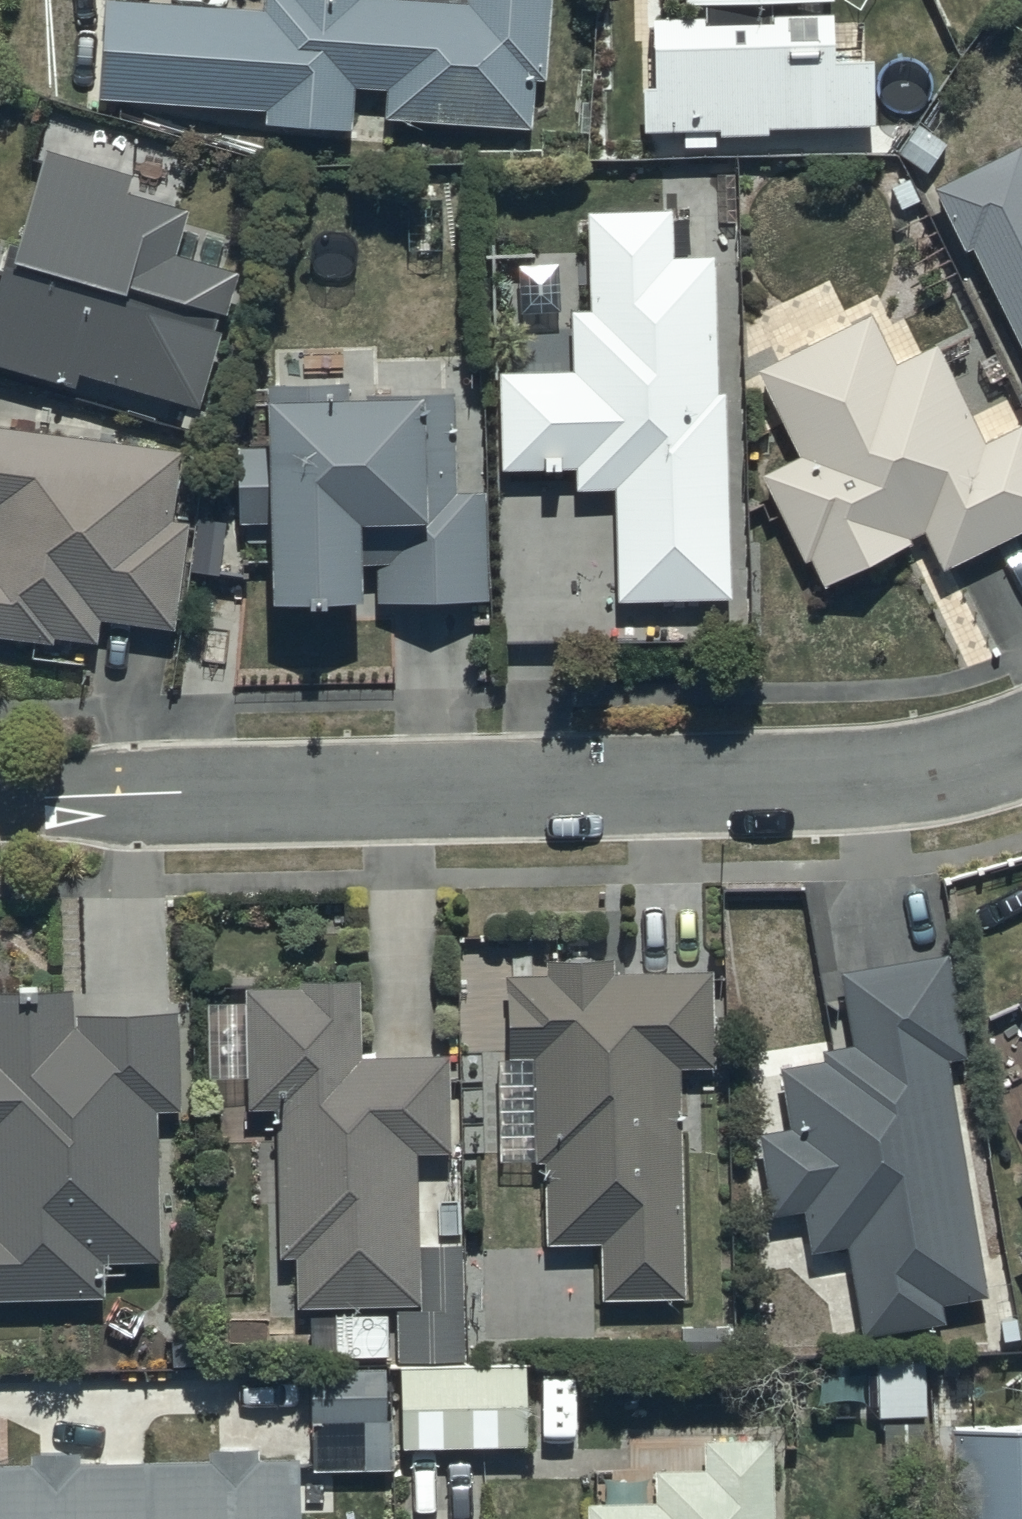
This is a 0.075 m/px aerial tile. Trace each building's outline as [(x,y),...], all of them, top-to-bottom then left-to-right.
[(93,7),(87,105),(252,116),(251,129),(338,135),(340,95),(374,97),(372,123),(517,133),(520,85),(533,86),(539,0),(454,0),(454,7),(346,0),(250,0),(249,17),(93,7)] [(670,12),(690,12),(691,23),(633,24),(634,92),(620,92),(621,137),(706,136),(706,140),(757,139),(757,132),(868,130),(867,16),(761,17),(761,7),(820,6),(820,0),(670,0),(670,12)] [(936,189),(967,252),(974,249),(1021,346),(1021,148),(936,189)] [(0,245),(0,378),(64,400),(71,379),(175,414),(221,280),(157,258),(171,218),(106,196),(110,184),(30,157),(0,245)] [(561,374),(484,376),(486,477),(566,476),(566,497),(598,496),(600,605),(713,602),(706,264),(663,264),(662,215),(575,216),(577,321),(560,322),(561,374)] [(743,378),(785,463),(750,480),(793,568),(797,565),(812,595),(902,550),(899,544),(911,537),(931,578),(947,570),(967,611),(1000,595),(980,555),(1021,535),(1021,447),(1013,428),(973,448),(923,348),(882,368),(859,320),(743,378)] [(338,390),(254,391),(254,417),(241,418),(241,452),(220,452),(221,532),(243,531),(244,615),(337,614),(336,574),(365,574),(366,609),(472,607),(471,493),(442,494),(440,399),(357,400),(357,410),(338,410),(338,390)] [(0,434),(0,641),(39,646),(40,642),(84,648),(87,625),(160,634),(174,529),(159,527),(168,455),(0,434)] [(940,956),(827,972),(838,1048),(814,1052),(815,1060),(767,1067),(777,1132),(746,1136),(758,1223),(794,1218),(799,1253),(836,1248),(849,1339),(933,1327),(930,1304),(968,1299),(935,1065),(955,1062),(940,956)] [(536,982),(493,983),(495,1071),(480,1071),(482,1167),(530,1166),(532,1248),(588,1247),(589,1301),(669,1299),(665,1071),(699,1071),(697,977),(599,979),(599,967),(535,968),(536,982)] [(286,998),(233,998),(233,1115),(266,1115),(265,1262),(281,1262),(281,1310),(322,1310),(322,1360),(453,1360),(453,1249),(403,1249),(403,1154),(436,1154),(436,1063),(347,1063),(347,986),(286,986),(286,998)] [(0,999),(0,1305),(91,1302),(89,1268),(150,1266),(144,1113),(167,1112),(163,1018),(62,1022),(61,997),(0,999)] [(1004,1008),(1021,1042),(1021,999),(1004,1008)] [(1007,1099),(1021,1128),(1021,1092),(1007,1099)] [(1004,1255),(1021,1291),(1021,1245),(1004,1255)] [(865,1408),(865,1421),(919,1421),(919,1367),(817,1367),(817,1408),(865,1408)] [(389,1447),(389,1373),(299,1373),(298,1473),(388,1474),(389,1447)] [(389,1373),(389,1447),(513,1450),(515,1378),(389,1373)] [(564,1375),(525,1377),(529,1440),(568,1438),(564,1375)] [(941,1437),(941,1463),(922,1463),(922,1497),(944,1497),(944,1518),(1021,1518),(1021,1437),(941,1437)] [(573,1506),(573,1518),(763,1518),(763,1448),(693,1447),(693,1471),(639,1471),(639,1506),(573,1506)] [(283,1463),(246,1464),(245,1451),(196,1453),(196,1464),(70,1467),(69,1455),(18,1456),(19,1468),(0,1468),(0,1518),(284,1518),(283,1463)]
